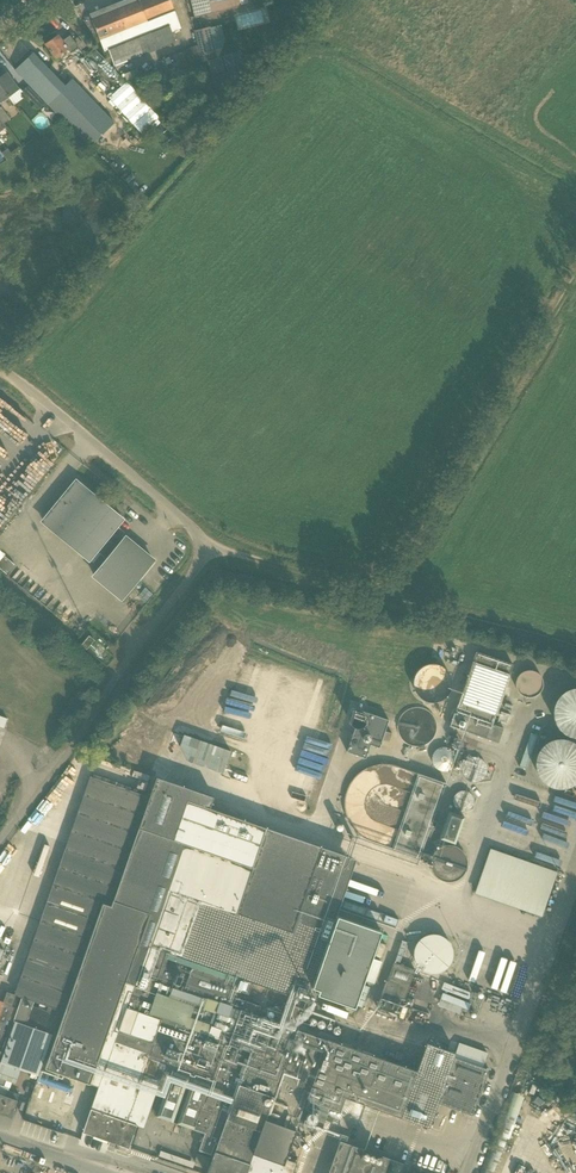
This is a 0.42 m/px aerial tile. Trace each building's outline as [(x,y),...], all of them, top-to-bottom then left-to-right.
[(104,51),(141,36),(147,53),(176,41),(173,32),(181,28),(174,10),(175,10),(171,0),(141,0),(92,20),(104,51)] [(246,0),(192,0),(196,17),(248,4),(246,0)] [(210,26),(194,30),(201,55),(206,54),(216,51),(210,26)] [(49,52),(51,51),(56,58),(68,49),(71,53),(79,47),(70,36),(64,40),(63,41),(58,35),(45,44),(47,45),(45,47),(49,52)] [(198,45),(192,46),(195,61),(201,59),(198,45)] [(17,71),(44,99),(61,84),(34,55),(17,71)] [(140,64),(137,56),(121,63),(124,70),(140,64)] [(207,62),(220,101),(236,96),(223,57),(207,62)] [(19,90),(6,72),(0,77),(0,85),(9,97),(19,90)] [(9,97),(0,85),(0,104),(9,97)] [(28,86),(23,91),(38,107),(44,102),(28,86)] [(4,123),(10,119),(2,107),(0,108),(0,118),(4,123)] [(12,155),(8,149),(2,153),(7,160),(12,155)] [(0,412),(0,472),(20,487),(49,449),(0,412)] [(92,574),(113,591),(122,599),(154,561),(122,535),(125,532),(116,525),(122,518),(91,492),(83,503),(71,494),(45,526),(89,562),(97,551),(106,558),(92,574)] [(7,572),(15,562),(4,553),(5,552),(0,548),(0,566),(7,572)] [(89,636),(81,645),(87,649),(95,640),(89,636)] [(476,651),(449,725),(499,742),(504,728),(492,723),(513,664),(476,651)] [(431,663),(427,664),(423,666),(419,669),(416,673),(414,677),(413,682),(414,687),(416,691),(419,696),(422,699),(427,701),(431,702),(435,701),(439,701),(443,699),(445,697),(448,694),(450,691),(451,687),(452,681),(451,677),(449,673),(447,669),(444,667),(439,665),(435,664),(431,663)] [(538,670),(522,675),(528,693),(544,688),(538,670)] [(560,694),(556,699),(554,705),(553,711),(553,718),(555,724),(559,729),(562,732),(565,734),(570,736),(575,737),(575,687),(571,688),(566,690),(560,694)] [(409,708),(405,711),(399,718),(398,721),(397,725),(397,729),(398,733),(401,737),(404,741),(408,744),(413,746),(418,746),(419,751),(426,750),(425,745),(428,743),(432,740),(435,736),(437,731),(437,727),(437,723),(435,718),(433,714),(429,710),(424,708),(420,707),(415,707),(409,708)] [(362,709),(348,750),(367,757),(371,743),(380,746),(390,718),(362,709)] [(10,717),(0,715),(0,724),(8,725),(10,717)] [(193,734),(185,757),(230,772),(237,749),(193,734)] [(548,741),(543,745),(539,750),(536,756),(535,762),(535,769),(537,774),(541,780),(546,784),(552,787),(558,788),(564,788),(570,787),(575,784),(575,783),(575,744),(572,741),(566,739),(560,738),(554,739),(548,741)] [(433,755),(433,756),(433,757),(433,758),(433,760),(434,761),(435,763),(435,764),(436,765),(437,766),(438,766),(439,767),(440,767),(442,768),(444,768),(446,768),(447,768),(448,768),(449,767),(450,767),(451,766),(452,766),(453,765),(454,764),(455,762),(456,761),(457,759),(457,758),(457,757),(457,756),(457,755),(457,754),(457,753),(456,751),(456,750),(455,749),(455,748),(453,747),(452,746),(451,746),(451,745),(449,745),(447,744),(445,744),(443,744),(441,744),(440,745),(439,745),(438,746),(437,747),(436,747),(435,748),(434,749),(434,751),(433,752),(433,753),(433,754),(433,755)] [(487,768),(487,767),(487,766),(487,765),(487,764),(486,763),(486,762),(485,761),(485,760),(484,759),(483,758),(482,757),(480,756),(478,755),(476,755),(475,755),(474,755),(472,755),(471,756),(470,756),(469,757),(467,758),(466,759),(465,760),(464,761),(464,763),(463,764),(463,765),(463,767),(463,769),(463,770),(464,772),(464,773),(465,774),(466,775),(466,776),(468,777),(469,778),(470,779),(471,779),(472,779),(475,780),(476,780),(477,779),(478,779),(479,779),(481,778),(482,778),(484,776),(485,775),(485,774),(486,773),(486,772),(487,771),(487,770),(487,768)] [(385,846),(419,859),(446,783),(418,773),(398,766),(388,763),(382,763),(378,764),(372,766),(364,769),(358,773),(352,779),(348,787),(345,794),(344,800),(345,808),(346,813),(348,821),(352,827),(356,832),(361,836),(365,839),(374,842),(385,846)] [(210,808),(214,797),(156,777),(149,797),(124,868),(112,904),(148,916),(136,950),(157,957),(159,953),(160,950),(299,997),(302,986),(311,989),(356,859),(210,808)] [(454,798),(454,799),(454,800),(454,801),(455,803),(455,804),(456,805),(457,806),(458,807),(459,808),(460,808),(462,809),(463,809),(464,809),(466,809),(468,808),(469,808),(470,807),(471,807),(472,806),(472,805),(473,804),(474,803),(475,802),(475,801),(475,799),(475,798),(475,796),(475,795),(474,794),(474,793),(473,792),(472,791),(471,790),(470,789),(469,789),(468,788),(467,788),(466,788),(464,788),(463,788),(462,788),(460,788),(459,789),(458,790),(457,791),(456,792),(455,793),(455,794),(454,795),(454,796),(454,798)] [(440,832),(466,841),(475,816),(449,807),(440,832)] [(467,862),(467,861),(467,859),(467,857),(467,855),(466,854),(465,852),(464,851),(463,849),(462,848),(461,847),(459,846),(458,845),(457,844),(455,843),(453,843),(451,843),(450,843),(448,843),(446,843),(445,843),(443,844),(441,844),(440,845),(438,846),(436,848),(435,849),(434,851),(433,852),(432,854),(431,856),(431,857),(431,859),(431,861),(431,862),(431,864),(431,866),(432,868),(433,870),(434,871),(434,872),(436,874),(437,875),(439,877),(440,877),(442,878),(444,879),(446,879),(448,879),(449,879),(451,879),(453,879),(455,879),(457,878),(458,877),(459,876),(461,875),(462,874),(464,872),(465,871),(465,870),(466,869),(466,867),(467,865),(467,864),(467,862)] [(547,914),(561,869),(493,848),(479,894),(547,914)] [(125,982),(129,970),(136,950),(148,916),(112,904),(100,900),(89,933),(87,936),(61,1011),(53,1035),(56,1036),(44,1070),(89,1086),(89,1084),(98,1087),(106,1063),(97,1060),(125,982)] [(338,915),(313,987),(319,989),(318,994),(356,1007),(382,930),(338,915)] [(422,970),(457,971),(458,935),(423,934),(422,970)] [(136,1125),(127,1121),(139,1086),(164,1094),(156,1116),(205,1133),(198,1150),(211,1154),(232,1097),(234,1097),(206,1172),(293,1172),(295,1167),(285,1163),(312,1086),(337,1095),(353,1048),(297,1029),(304,1008),(293,1005),(286,1025),(258,1015),(261,1006),(233,996),(239,981),(194,966),(159,953),(157,957),(136,950),(129,970),(125,982),(97,1060),(106,1063),(98,1087),(83,1132),(110,1141),(108,1145),(114,1147),(115,1143),(128,1148),(136,1125)] [(415,969),(393,961),(383,991),(405,999),(415,969)] [(444,982),(441,989),(467,999),(470,992),(444,982)] [(440,999),(462,1007),(468,1010),(471,1003),(442,993),(440,999)] [(0,1063),(0,1078),(15,1084),(20,1069),(30,1073),(29,1077),(36,1080),(37,1075),(51,1034),(60,1010),(44,1005),(42,1009),(32,1006),(33,1002),(21,998),(13,1021),(14,1022),(0,1063)] [(12,1006),(0,1001),(0,1040),(12,1006)] [(416,1070),(353,1048),(337,1095),(429,1127),(438,1102),(473,1115),(489,1069),(482,1066),(484,1060),(456,1051),(456,1052),(426,1042),(416,1070)] [(460,1042),(456,1051),(484,1060),(487,1052),(460,1042)] [(19,1094),(7,1090),(5,1096),(0,1094),(0,1113),(11,1117),(19,1094)] [(405,1164),(340,1141),(329,1172),(402,1172),(405,1164)] [(161,1150),(159,1156),(193,1168),(195,1162),(161,1150)] [(207,1166),(210,1158),(197,1153),(195,1161),(207,1166)]
